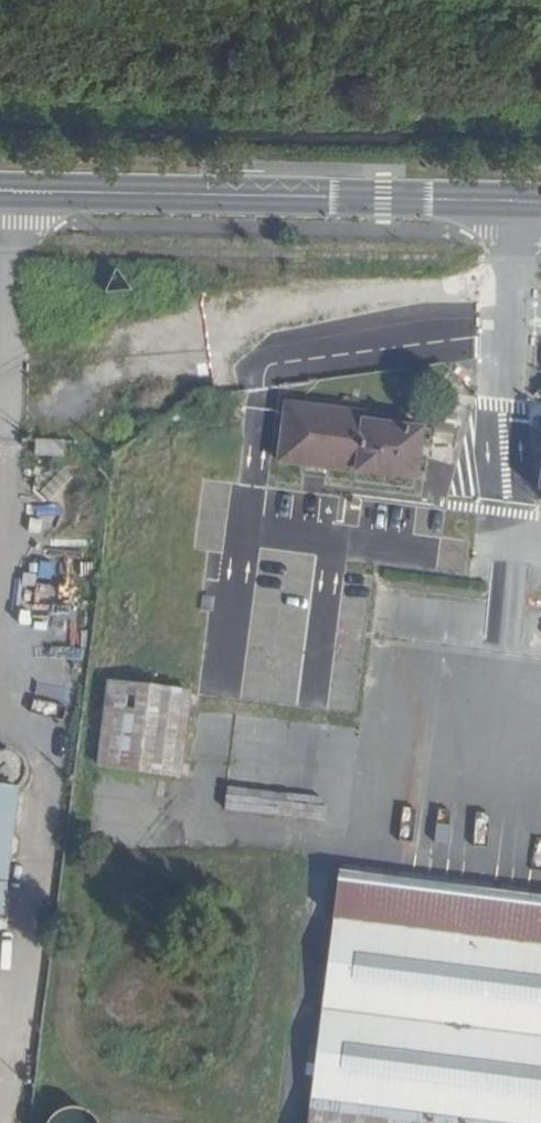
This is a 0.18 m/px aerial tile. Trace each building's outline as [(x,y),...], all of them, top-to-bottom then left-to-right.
[(424,430),(365,422),(366,414),(289,404),(280,461),(416,480),(424,430)] [(64,441),(36,441),(36,455),(63,456),(64,441)] [(196,646),(212,515),(156,508),(142,639),(196,646)] [(356,678),(357,661),(335,660),(334,677),(356,678)] [(32,706),(56,707),(58,679),(33,678),(32,706)] [(110,682),(99,764),(180,774),(190,692),(110,682)] [(261,740),(262,708),(236,707),(234,739),(261,740)] [(14,794),(24,785),(27,773),(22,759),(12,752),(2,752),(0,753),(0,907),(14,794)] [(540,942),(540,900),(339,876),(334,917),(540,942)] [(311,1122),(540,1122),(540,942),(334,917),(314,1099),(311,1122)]
